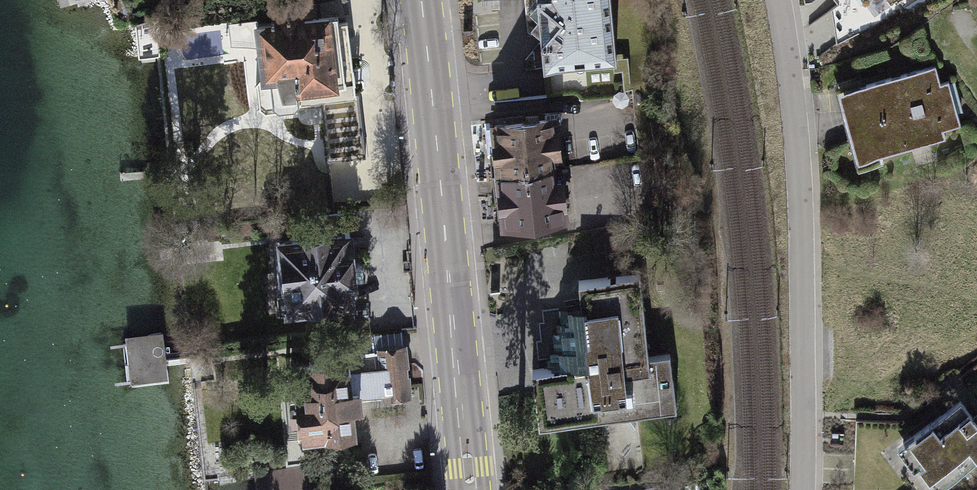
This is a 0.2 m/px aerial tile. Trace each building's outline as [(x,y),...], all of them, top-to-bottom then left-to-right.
[(541,68),(542,86),(543,96),(632,90),(630,57),(622,60),(617,0),(534,0),(541,68)] [(338,17),(262,24),(268,85),(301,82),(303,96),(345,92),(338,17)] [(949,83),(938,86),(931,70),(844,88),(859,159),(943,140),(942,128),(964,124),(949,83)] [(553,119),(483,124),(488,178),(558,171),(553,119)] [(563,225),(558,171),(488,178),(494,232),(563,225)] [(358,234),(274,240),(279,316),(363,310),(358,234)] [(536,378),(542,432),(683,416),(677,353),(655,355),(647,274),(579,281),(582,310),(539,314),(541,326),(536,327),(538,344),(532,345),(535,373),(536,378)] [(162,336),(126,340),(130,390),(166,386),(162,336)] [(361,358),(288,370),(295,451),(372,441),(361,358)] [(965,395),(898,442),(932,489),(939,489),(976,463),(976,412),(965,395)] [(251,489),(306,489),(303,466),(249,474),(251,489)]
